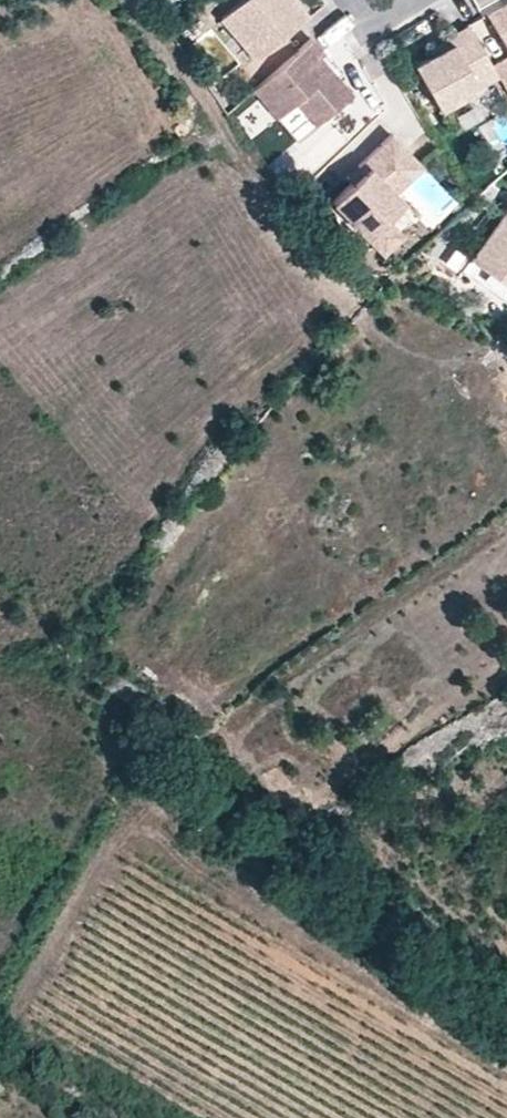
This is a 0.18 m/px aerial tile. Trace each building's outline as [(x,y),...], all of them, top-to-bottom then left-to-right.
[(292,0),(248,0),(223,23),(257,62),(307,17),(292,0)] [(486,16),(506,49),(506,2),(486,16)] [(484,13),(469,21),(488,56),(503,47),(484,13)] [(495,68),(469,25),(450,38),(453,43),(439,53),(416,67),(442,111),(499,76),(494,69),(495,68)] [(453,43),(450,38),(435,47),(439,53),(453,43)] [(333,73),(322,60),(326,56),(313,42),(255,94),(279,121),(280,122),(299,105),(319,128),(354,97),(339,80),(335,84),(329,77),(333,73)] [(495,68),(494,69),(499,76),(506,89),(506,60),(495,68)] [(339,80),(333,73),(329,77),(335,84),(339,80)] [(399,196),(425,169),(394,138),(363,170),(372,180),(365,186),(360,182),(356,187),(336,207),(378,250),(398,230),(397,229),(391,223),(408,205),(399,196)] [(372,180),(363,170),(355,177),(360,182),(365,186),(372,180)] [(356,187),(360,182),(355,177),(351,182),(356,187)] [(471,260),(506,284),(506,206),(471,260)] [(387,259),(407,240),(398,230),(378,250),(387,259)] [(471,260),(464,272),(506,301),(506,284),(471,260)]
